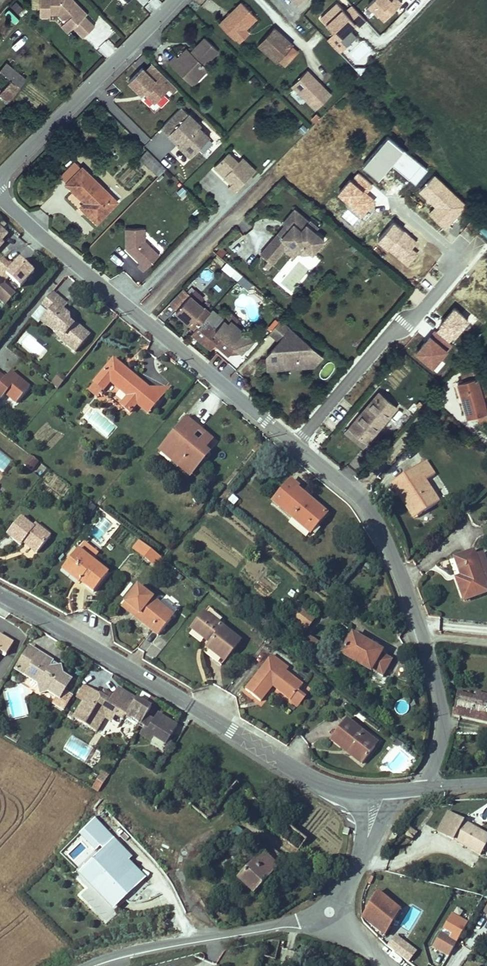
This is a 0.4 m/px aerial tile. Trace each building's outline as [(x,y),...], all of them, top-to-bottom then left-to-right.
[(72,6),(75,4),(71,0),(39,0),(39,19),(49,19),(50,16),(57,16),(67,22),(73,28),(72,29),(82,40),(94,28),(84,18),(72,6)] [(367,7),(383,22),(401,4),(397,0),(374,0),(367,7)] [(218,24),(235,41),(238,38),(240,41),(248,34),(245,31),(258,18),(242,1),(218,24)] [(335,2),(319,19),(346,46),(356,36),(348,28),(354,22),(358,26),(365,19),(351,4),(344,11),(335,2)] [(86,16),(75,4),(72,6),(84,18),(86,16)] [(73,28),(67,22),(61,28),(67,34),(72,29),(73,28)] [(272,26),(255,43),(282,69),(299,52),(272,26)] [(168,50),(161,56),(185,79),(201,62),(198,59),(211,45),(197,32),(183,47),(179,43),(170,52),(168,50)] [(0,70),(0,99),(5,103),(27,78),(9,62),(2,71),(0,70)] [(177,88),(164,75),(157,82),(142,68),(129,82),(142,95),(145,93),(155,103),(169,89),(173,92),(177,88)] [(330,94),(306,70),(291,85),(315,109),(330,94)] [(209,137),(198,127),(200,125),(181,106),(161,127),(168,135),(170,132),(180,141),(178,144),(191,156),(209,137)] [(8,117),(0,110),(0,126),(8,117)] [(229,154),(215,169),(232,185),(230,188),(233,190),(236,194),(256,172),(241,158),(237,161),(229,154)] [(154,161),(148,166),(155,173),(161,168),(154,161)] [(81,165),(66,180),(86,201),(82,205),(83,207),(97,221),(117,201),(81,165)] [(318,235),(310,228),(313,225),(299,213),(287,227),(289,229),(293,232),(286,240),(282,236),(265,257),(272,264),(269,268),(272,271),(289,251),(294,245),(303,253),(307,257),(316,256),(328,242),(318,235)] [(321,231),(313,224),(313,225),(310,228),(318,235),(321,231)] [(159,255),(145,241),(144,228),(126,229),(127,249),(129,249),(133,253),(132,254),(141,262),(139,264),(145,270),(159,255)] [(286,240),(293,232),(289,229),(282,236),(286,240)] [(303,253),(294,245),(289,251),(298,259),(303,253)] [(35,271),(21,258),(12,268),(9,265),(10,264),(3,258),(0,262),(0,279),(4,282),(9,276),(21,287),(35,271)] [(226,262),(221,268),(248,291),(253,285),(226,262)] [(16,294),(4,283),(0,288),(0,299),(6,304),(16,294)] [(183,290),(169,303),(176,309),(175,311),(194,329),(192,332),(203,341),(211,348),(216,343),(229,355),(235,347),(241,353),(253,339),(235,324),(238,320),(231,314),(224,314),(220,311),(216,315),(211,310),(208,313),(183,290)] [(77,350),(90,333),(78,324),(75,323),(71,321),(70,314),(68,313),(63,308),(67,303),(53,291),(42,305),(50,311),(42,320),(63,337),(63,338),(62,339),(63,339),(77,350)] [(281,318),(271,330),(281,339),(268,354),(269,367),(301,365),(315,364),(324,353),(281,318)] [(152,388),(152,387),(115,356),(92,383),(102,392),(115,377),(133,393),(124,403),(133,410),(139,402),(145,407),(159,403),(162,400),(160,387),(152,388)] [(479,368),(464,373),(467,380),(460,382),(471,416),(474,415),(486,411),(486,395),(479,368)] [(7,377),(0,371),(0,404),(8,395),(19,404),(32,387),(12,370),(7,377)] [(61,385),(67,378),(61,373),(55,380),(61,385)] [(174,386),(160,387),(162,400),(174,386)] [(377,392),(348,427),(367,442),(368,443),(374,435),(370,432),(377,424),(381,427),(397,408),(377,392)] [(159,403),(145,407),(152,413),(159,403)] [(486,419),(486,411),(474,415),(477,422),(486,419)] [(188,414),(162,446),(183,463),(190,455),(195,459),(200,452),(205,456),(212,448),(209,444),(215,436),(211,432),(208,430),(201,438),(193,431),(200,423),(188,414)] [(208,430),(200,423),(193,431),(201,438),(208,430)] [(374,435),(381,427),(377,424),(370,432),(374,435)] [(367,442),(348,427),(342,433),(352,441),(361,449),(367,442)] [(5,473),(12,459),(0,452),(0,470),(5,473)] [(193,471),(205,456),(200,452),(195,459),(190,455),(183,463),(193,471)] [(35,472),(42,463),(33,456),(26,465),(35,472)] [(440,506),(428,487),(431,483),(430,482),(434,479),(424,465),(391,486),(399,497),(403,494),(411,507),(419,519),(440,506)] [(292,475),(274,497),(283,505),(285,502),(295,511),(293,514),(307,525),(313,517),(319,522),(328,510),(320,503),(316,507),(311,503),(315,499),(298,486),(301,482),(292,475)] [(407,508),(416,522),(419,519),(411,507),(403,494),(399,497),(406,508),(407,508)] [(313,517),(307,525),(312,530),(319,522),(313,517)] [(44,529),(41,534),(33,527),(21,518),(8,534),(21,545),(23,543),(25,540),(40,551),(52,536),(44,529)] [(41,534),(44,529),(36,523),(33,527),(41,534)] [(38,555),(40,551),(25,540),(23,543),(38,555)] [(155,551),(142,541),(135,550),(147,560),(155,551)] [(103,555),(87,542),(81,550),(96,562),(103,555)] [(96,562),(81,550),(68,565),(79,574),(82,571),(87,575),(83,581),(97,592),(112,574),(96,562)] [(160,570),(166,561),(155,551),(147,560),(160,570)] [(464,605),(486,595),(486,589),(486,586),(486,585),(486,565),(483,554),(475,557),(473,553),(453,561),(460,578),(454,580),(464,605)] [(79,574),(68,565),(65,570),(81,583),(83,581),(87,575),(82,571),(79,574)] [(159,636),(172,620),(181,610),(166,598),(161,604),(141,587),(128,603),(149,620),(145,625),(148,628),(159,636)] [(149,620),(128,603),(124,607),(145,625),(149,620)] [(304,606),(294,619),(308,630),(318,617),(304,606)] [(240,641),(204,612),(192,628),(210,643),(205,651),(221,664),(240,641)] [(354,636),(342,657),(370,674),(383,653),(370,646),(354,636)] [(303,637),(301,646),(318,651),(320,641),(303,637)] [(4,665),(13,670),(20,657),(3,648),(1,652),(0,652),(0,672),(4,665)] [(288,666),(273,654),(246,689),(257,698),(262,701),(273,686),(291,700),(303,684),(285,670),(288,666)] [(30,675),(39,681),(38,683),(43,686),(38,695),(44,698),(45,708),(56,708),(67,715),(78,696),(69,690),(68,686),(62,687),(58,684),(57,679),(59,676),(47,669),(37,663),(30,675)] [(39,681),(30,675),(23,685),(33,691),(38,683),(39,681)] [(33,691),(38,695),(43,686),(38,683),(33,691)] [(291,700),(299,706),(311,691),(303,684),(291,700)] [(479,702),(460,695),(454,710),(486,722),(486,705),(479,702)] [(101,697),(83,725),(104,739),(114,725),(118,718),(124,722),(132,728),(135,723),(149,732),(160,715),(146,706),(140,716),(120,703),(117,707),(111,703),(101,697)] [(113,699),(111,703),(117,707),(120,703),(113,699)] [(118,718),(114,725),(120,729),(124,722),(118,718)] [(363,734),(346,719),(329,740),(360,766),(374,748),(361,737),(363,734)] [(175,752),(186,733),(166,721),(162,728),(157,737),(154,735),(149,742),(160,749),(163,745),(175,752)] [(162,728),(159,726),(154,735),(157,737),(162,728)] [(377,745),(363,734),(361,737),(374,748),(377,745)] [(85,763),(94,748),(72,735),(63,750),(85,763)] [(307,846),(253,796),(247,803),(259,813),(256,817),(298,855),(307,846)] [(474,824),(462,842),(486,858),(486,833),(474,824)] [(398,836),(393,833),(388,841),(393,844),(398,836)] [(138,859),(123,843),(112,853),(128,870),(124,874),(128,878),(135,871),(147,884),(151,880),(134,863),(138,859)] [(269,864),(278,856),(272,850),(264,859),(269,864)] [(147,884),(135,871),(128,878),(124,874),(128,870),(112,853),(89,875),(121,908),(147,884)] [(240,880),(257,895),(287,864),(278,856),(269,864),(264,859),(262,858),(240,880)] [(389,935),(403,909),(380,893),(368,918),(389,935)] [(455,948),(459,941),(445,931),(436,945),(451,955),(455,948)] [(387,948),(408,964),(417,952),(395,936),(387,948)] [(272,944),(269,961),(279,962),(282,946),(272,944)]
